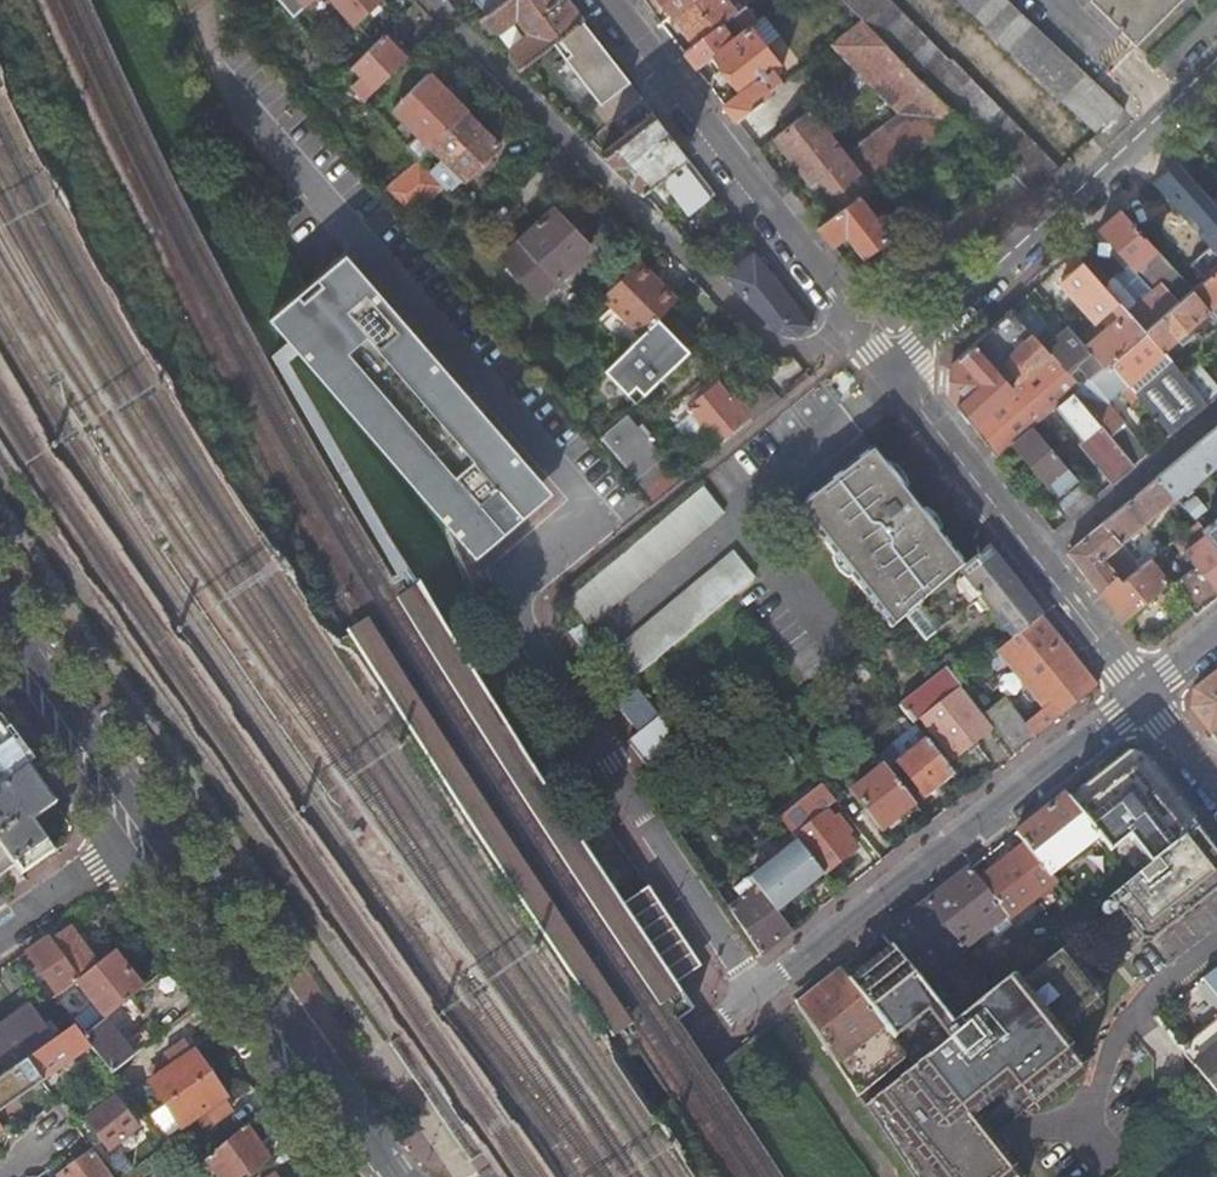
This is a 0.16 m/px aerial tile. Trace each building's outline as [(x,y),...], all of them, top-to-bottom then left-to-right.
[(292,15),(310,0),(279,0),(292,15)] [(352,25),(380,0),(329,0),(352,25)] [(478,16),(499,0),(466,0),(478,16)] [(567,0),(499,0),(478,16),(487,27),(495,28),(510,47),(508,55),(518,68),(553,41),(582,19),(567,0)] [(667,9),(662,12),(667,17),(671,14),(689,0),(660,0),(667,9)] [(671,14),(694,43),(735,11),(727,0),(689,0),(671,14)] [(890,0),(843,0),(863,21),(959,116),(1006,164),(1033,191),(1059,167),(951,58),(949,59),(890,0)] [(1108,92),(1097,82),(1009,0),(958,0),(986,26),(985,28),(1097,133),(1125,107),(1108,92)] [(1174,0),(1092,0),(1133,41),(1174,0)] [(694,43),(683,51),(695,67),(710,56),(737,91),(723,102),(735,118),(782,82),(770,68),(777,63),(765,47),(749,25),(756,19),(745,4),(735,11),(694,43)] [(749,25),(765,47),(780,36),(763,14),(756,19),(749,25)] [(630,81),(582,19),(553,41),(600,103),(630,81)] [(856,194),(959,116),(863,21),(833,43),(900,113),(847,154),(810,107),(773,136),(809,184),(816,179),(839,208),(856,194)] [(406,58),(383,35),(344,74),(365,99),(406,58)] [(417,134),(406,145),(418,159),(430,146),(465,110),(428,74),(393,110),(417,134)] [(794,79),(742,115),(754,134),(806,97),(794,79)] [(320,102),(314,108),(330,127),(337,120),(333,115),(327,108),(326,109),(320,102)] [(499,144),(465,110),(430,146),(441,157),(428,170),(443,187),(448,193),(499,144)] [(688,156),(653,112),(601,153),(613,165),(625,162),(632,171),(629,181),(641,192),(688,156)] [(1192,145),(1177,159),(1197,182),(1211,168),(1192,145)] [(418,159),(384,190),(407,217),(443,187),(428,170),(418,159)] [(1177,159),(1123,208),(1156,247),(1176,271),(1191,289),(1192,289),(1216,267),(1216,205),(1213,200),(1197,182),(1177,159)] [(832,213),(839,208),(816,179),(809,184),(832,213)] [(832,213),(817,224),(831,241),(845,232),(862,253),(886,234),(856,194),(839,208),(832,213)] [(1141,260),(1156,247),(1123,208),(1100,229),(1120,253),(1133,268),(1141,260)] [(556,281),(591,249),(553,209),(504,257),(536,294),(553,279),(556,281)] [(1109,263),(1120,253),(1100,229),(1083,244),(1109,263)] [(332,232),(255,297),(460,537),(537,471),(332,232)] [(1162,283),(1176,271),(1156,247),(1141,260),(1149,270),(1141,278),(1152,291),(1162,283)] [(1070,272),(1084,260),(1076,250),(1062,263),(1070,272)] [(799,333),(810,324),(799,311),(754,252),(726,276),(743,295),(781,333),(799,333)] [(1108,360),(1144,330),(1113,294),(1084,260),(1070,272),(1063,278),(1067,283),(1071,289),(1098,319),(1106,311),(1111,316),(1117,311),(1121,315),(1106,328),(1086,345),(1104,364),(1108,360)] [(677,299),(639,261),(603,297),(642,336),(660,319),(658,317),(677,299)] [(1192,289),(1216,318),(1216,267),(1192,289)] [(1177,301),(1191,289),(1176,271),(1162,283),(1177,301)] [(1113,294),(1144,330),(1177,301),(1162,283),(1152,291),(1138,303),(1123,285),(1113,294)] [(1192,289),(1191,289),(1177,301),(1144,330),(1162,350),(1191,325),(1201,338),(1216,325),(1216,318),(1192,289)] [(1035,336),(1011,308),(952,362),(948,391),(997,456),(1015,441),(1034,424),(1075,389),(1079,385),(1045,347),(1035,336)] [(658,372),(694,337),(668,311),(660,319),(642,336),(632,346),(629,349),(606,373),(635,403),(662,377),(658,372)] [(1106,311),(1098,319),(1106,328),(1121,315),(1117,311),(1111,316),(1106,311)] [(1054,340),(1045,347),(1079,385),(1104,364),(1086,345),(1070,326),(1054,340)] [(1043,328),(1035,336),(1045,347),(1054,340),(1043,328)] [(1171,433),(1208,403),(1183,374),(1162,350),(1144,330),(1108,360),(1127,382),(1138,396),(1165,427),(1171,433)] [(1104,364),(1079,385),(1075,389),(1094,411),(1111,432),(1123,421),(1105,400),(1108,398),(1120,388),(1127,382),(1108,360),(1104,364)] [(1208,403),(1216,395),(1216,384),(1198,362),(1183,374),(1208,403)] [(793,383),(796,387),(811,375),(807,372),(793,383)] [(747,428),(781,399),(768,384),(735,414),(747,428)] [(723,447),(747,428),(735,414),(713,389),(708,393),(690,409),(710,432),(723,447)] [(1113,481),(1136,462),(1114,436),(1111,432),(1094,411),(1071,431),(1079,438),(1080,442),(1113,481)] [(598,441),(640,489),(665,467),(651,451),(641,439),(624,419),(598,441)] [(1111,432),(1114,436),(1127,425),(1123,421),(1111,432)] [(1078,477),(1034,424),(1015,441),(1059,493),(1078,477)] [(1114,436),(1136,462),(1152,449),(1151,448),(1146,448),(1127,425),(1114,436)] [(1159,475),(1176,496),(1191,484),(1193,484),(1204,475),(1211,484),(1216,478),(1216,470),(1214,467),(1216,465),(1216,426),(1159,475)] [(646,434),(641,439),(651,451),(657,447),(646,434)] [(964,567),(934,528),(874,451),(799,509),(862,591),(892,629),(906,617),(964,567)] [(640,489),(644,495),(670,473),(665,467),(640,489)] [(670,473),(644,495),(653,505),(684,480),(675,469),(670,473)] [(1203,528),(1197,521),(1176,538),(1197,565),(1182,577),(1175,568),(1167,575),(1152,556),(1143,563),(1123,540),(1138,528),(1146,522),(1176,496),(1159,475),(1069,549),(1121,617),(1169,579),(1187,602),(1183,605),(1189,613),(1193,610),(1195,614),(1216,596),(1216,545),(1203,528)] [(1067,519),(1095,497),(1083,483),(1056,505),(1067,519)] [(704,488),(568,597),(589,624),(725,514),(704,488)] [(1197,521),(1203,528),(1209,523),(1186,496),(1180,501),(1197,521)] [(1209,523),(1203,528),(1216,545),(1216,518),(1209,523)] [(1151,527),(1146,522),(1138,528),(1143,533),(1151,527)] [(964,567),(906,617),(925,641),(982,597),(1013,639),(1041,616),(988,547),(964,567)] [(734,553),(611,652),(631,678),(755,578),(734,553)] [(1043,709),(1023,724),(1033,737),(1065,712),(1096,687),(1041,616),(1013,639),(997,651),(1043,709)] [(969,744),(987,729),(957,691),(962,688),(946,668),(899,706),(914,726),(921,720),(952,758),(969,744)] [(1216,742),(1216,672),(1205,682),(1193,691),(1191,709),(1216,742)] [(1035,739),(1033,737),(1023,724),(1004,699),(983,715),(1015,755),(1028,745),(1035,739)] [(796,727),(788,717),(776,727),(784,737),(796,727)] [(22,770),(6,747),(0,739),(0,786),(22,770)] [(926,740),(898,763),(924,796),(937,785),(952,774),(926,740)] [(1098,838),(1120,868),(1129,880),(1182,838),(1197,826),(1197,825),(1199,815),(1150,753),(1127,750),(1096,772),(1067,796),(1098,838)] [(896,818),(914,804),(884,766),(851,792),(880,830),(896,818)] [(0,792),(0,848),(14,867),(22,878),(54,855),(36,829),(33,825),(57,808),(30,770),(0,792)] [(821,785),(779,819),(790,834),(793,837),(824,875),(840,860),(856,849),(847,839),(853,834),(837,814),(831,819),(825,810),(835,802),(821,785)] [(1054,881),(1056,884),(1064,877),(1058,869),(1098,838),(1067,796),(1064,792),(1039,812),(1016,830),(1026,842),(1054,881)] [(689,802),(668,819),(678,833),(700,816),(689,802)] [(699,966),(647,884),(604,819),(578,836),(673,982),(699,966)] [(1198,844),(1204,839),(1209,836),(1200,824),(1197,826),(1182,838),(1192,850),(1198,844)] [(759,869),(748,878),(750,880),(776,913),(799,893),(824,875),(793,837),(790,834),(780,841),(782,843),(754,864),(759,869)] [(1108,897),(1143,941),(1154,942),(1216,891),(1216,855),(1204,839),(1198,844),(1192,850),(1182,838),(1129,880),(1113,893),(1108,897)] [(1003,861),(978,881),(1007,917),(1054,881),(1026,842),(1003,861)] [(0,848),(0,877),(14,867),(0,848)] [(891,946),(919,981),(991,926),(997,935),(1011,923),(1007,917),(978,881),(968,868),(942,889),(908,916),(883,936),(891,946)] [(1092,890),(1101,902),(1108,897),(1113,893),(1129,880),(1120,868),(1092,890)] [(742,899),(728,909),(760,956),(777,942),(790,932),(776,913),(750,880),(736,891),(742,899)] [(50,945),(77,983),(97,967),(71,930),(50,945)] [(26,954),(56,997),(77,983),(50,945),(46,940),(36,947),(26,954)] [(1191,965),(1216,996),(1216,945),(1191,965)] [(848,979),(907,1057),(952,1023),(919,981),(891,946),(868,964),(848,979)] [(857,1096),(910,1176),(1024,1176),(990,1134),(982,1124),(1014,1100),(1022,1109),(1024,1112),(1034,1113),(1082,1076),(1084,1065),(1062,1038),(1102,1007),(1104,995),(1066,946),(1059,951),(1019,983),(1013,975),(961,1016),(952,1023),(907,1057),(857,1096)] [(94,1004),(106,1020),(120,1009),(142,990),(114,954),(97,967),(77,983),(94,1004)] [(814,990),(796,1004),(857,1096),(907,1057),(848,979),(840,970),(814,990)] [(63,1015),(70,1023),(94,1004),(77,983),(56,997),(52,1000),(63,1015)] [(51,1023),(63,1015),(52,1000),(39,1006),(51,1023)] [(28,1061),(61,1037),(57,1032),(52,1035),(41,1020),(30,1006),(0,1028),(0,1031),(23,1064),(28,1061)] [(90,1049),(110,1075),(150,1043),(142,1032),(131,1041),(123,1031),(132,1024),(120,1009),(106,1020),(82,1040),(90,1049)] [(57,1032),(61,1037),(74,1029),(70,1023),(63,1015),(51,1023),(57,1032)] [(1183,1052),(1216,1093),(1216,1020),(1183,1047),(1183,1052)] [(67,1066),(90,1049),(82,1040),(74,1029),(61,1037),(28,1061),(44,1083),(67,1066)] [(23,1064),(0,1031),(0,1081),(23,1064)] [(165,1107),(209,1076),(194,1053),(192,1054),(184,1042),(165,1055),(173,1067),(149,1084),(165,1107)] [(46,1086),(44,1083),(28,1061),(23,1064),(0,1081),(0,1103),(16,1092),(23,1102),(34,1094),(46,1086)] [(225,1098),(209,1076),(165,1107),(180,1130),(204,1113),(212,1125),(231,1112),(223,1099),(225,1098)] [(1216,1093),(1206,1102),(1216,1116),(1216,1093)] [(132,1132),(137,1129),(115,1099),(85,1122),(108,1151),(118,1143),(122,1148),(129,1143),(136,1138),(132,1132)] [(982,1124),(990,1134),(1022,1109),(1014,1100),(982,1124)] [(245,1128),(205,1162),(216,1176),(253,1176),(269,1163),(245,1128)] [(134,1173),(119,1153),(101,1166),(109,1176),(129,1176),(131,1176),(134,1173)] [(101,1166),(93,1155),(76,1167),(62,1176),(109,1176),(101,1166)]
